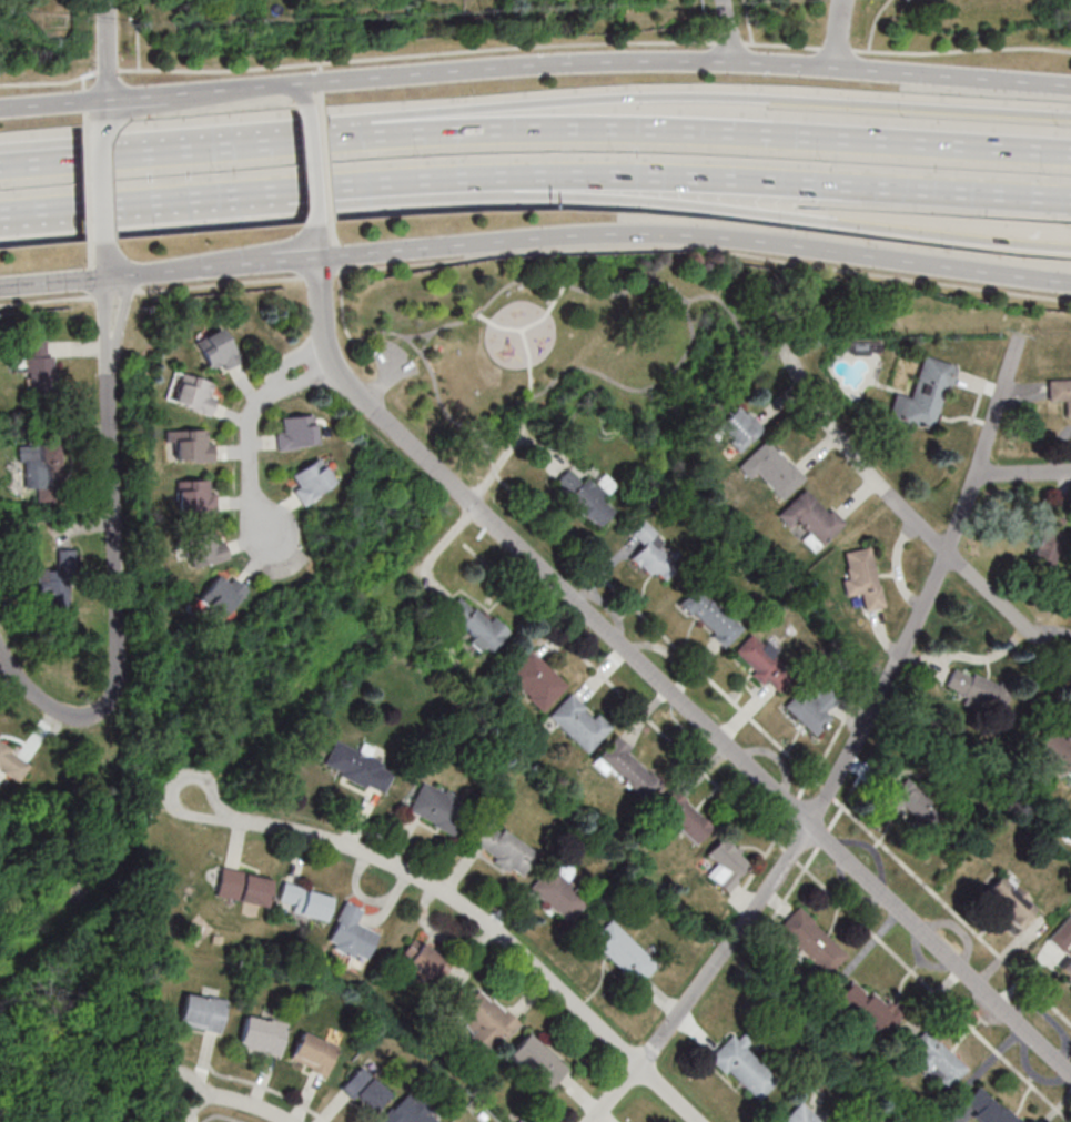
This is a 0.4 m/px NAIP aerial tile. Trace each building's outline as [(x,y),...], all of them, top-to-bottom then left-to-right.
[(196,340),(211,373),(239,361),(224,328),(196,340)] [(26,341),(26,390),(52,390),(52,341),(26,341)] [(923,356),(957,367),(950,387),(946,386),(931,431),(887,416),(893,394),(910,398),(923,356)] [(211,394),(215,384),(182,374),(172,403),(210,415),(216,396),(211,394)] [(1048,381),(1070,380),(1070,416),(1065,416),(1064,401),(1049,402),(1048,381)] [(763,429),(738,405),(716,429),(741,452),(763,429)] [(318,447),(315,415),(276,419),(279,451),(318,447)] [(213,461),(213,430),(165,430),(165,442),(175,442),(175,461),(213,461)] [(805,479),(768,439),(738,467),(752,481),(758,475),(782,501),(805,479)] [(61,444),(20,445),(20,489),(36,489),(36,502),(62,501),(61,444)] [(287,480),(305,505),(336,482),(319,457),(287,480)] [(598,528),(614,511),(603,501),(617,486),(603,474),(592,486),(570,467),(552,486),(598,528)] [(216,515),(216,490),(212,490),(212,480),(177,480),(177,515),(216,515)] [(807,487),(777,515),(789,528),(796,522),(821,548),(844,526),(807,487)] [(1065,522),(1045,516),(1032,565),(1051,570),(1065,522)] [(630,557),(661,584),(677,566),(659,550),(665,542),(642,522),(631,535),(641,544),(630,557)] [(183,539),(190,568),(228,559),(224,541),(216,543),(213,531),(183,539)] [(864,610),(882,607),(870,547),(841,553),(850,596),(861,594),(864,610)] [(71,550),(57,550),(57,569),(41,569),(41,612),(71,612),(71,550)] [(221,619),(246,590),(222,570),(198,599),(221,619)] [(725,648),(744,627),(697,584),(678,605),(725,648)] [(486,654),(505,634),(463,593),(444,612),(486,654)] [(731,656),(763,683),(783,660),(751,632),(731,656)] [(566,686),(542,712),(527,699),(529,697),(522,689),(515,696),(502,684),(529,653),(566,686)] [(944,689),(1001,711),(1010,688),(953,666),(944,689)] [(832,718),(825,711),(837,697),(825,685),(811,699),(800,689),(783,706),(815,736),(832,718)] [(612,728),(588,754),(548,717),(569,695),(585,708),(583,710),(592,719),(596,714),(612,728)] [(1053,725),(1032,747),(1063,778),(1070,772),(1070,773),(1070,744),(1053,725)] [(647,801),(664,780),(613,739),(596,761),(647,801)] [(334,740),(323,765),(340,772),(337,777),(364,789),(366,786),(383,795),(392,775),(381,769),(383,765),(334,740)] [(31,762),(0,743),(0,773),(18,784),(31,762)] [(935,804),(908,776),(887,797),(914,825),(935,804)] [(469,803),(452,837),(432,827),(432,825),(406,811),(421,782),(444,795),(445,791),(469,803)] [(657,806),(694,845),(712,828),(675,789),(657,806)] [(521,877),(537,853),(483,817),(467,842),(521,877)] [(706,873),(725,892),(752,865),(723,836),(706,854),(715,864),(706,873)] [(588,901),(550,865),(530,888),(567,923),(588,901)] [(266,907),(272,877),(221,867),(215,897),(266,907)] [(984,892),(1018,931),(1039,912),(1005,873),(984,892)] [(275,908),(325,921),(332,895),(282,881),(275,908)] [(344,901),(362,910),(355,923),(378,934),(365,961),(354,954),(352,959),(332,949),(334,944),(326,941),(336,921),(334,920),(344,901)] [(849,953),(798,906),(776,929),(827,977),(849,953)] [(590,940),(636,986),(658,965),(611,918),(590,940)] [(397,959),(435,986),(452,962),(414,936),(397,959)] [(1059,968),(1070,979),(1070,955),(1059,968)] [(900,1016),(856,977),(838,997),(882,1037),(900,1016)] [(518,1024),(481,987),(454,1015),(473,1033),(467,1040),(485,1058),(518,1024)] [(226,1000),(219,1034),(178,1024),(184,995),(206,1000),(208,997),(226,1000)] [(287,1023),(279,1057),(239,1048),(245,1017),(269,1022),(270,1019),(287,1023)] [(968,1067),(925,1029),(910,1045),(920,1053),(913,1060),(947,1090),(968,1067)] [(337,1047),(324,1078),(307,1071),(309,1068),(289,1060),(301,1031),(337,1047)] [(504,1056),(543,1095),(568,1070),(529,1031),(504,1056)] [(732,1034),(710,1056),(755,1103),(778,1081),(746,1048),(753,1041),(745,1033),(737,1040),(732,1034)] [(357,1068),(337,1089),(351,1101),(355,1098),(373,1114),(388,1096),(357,1068)] [(979,1121),(1021,1121),(981,1083),(960,1104),(979,1121)] [(376,1121),(437,1121),(441,1119),(408,1089),(376,1121)] [(801,1101),(781,1121),(822,1121),(801,1101)]
